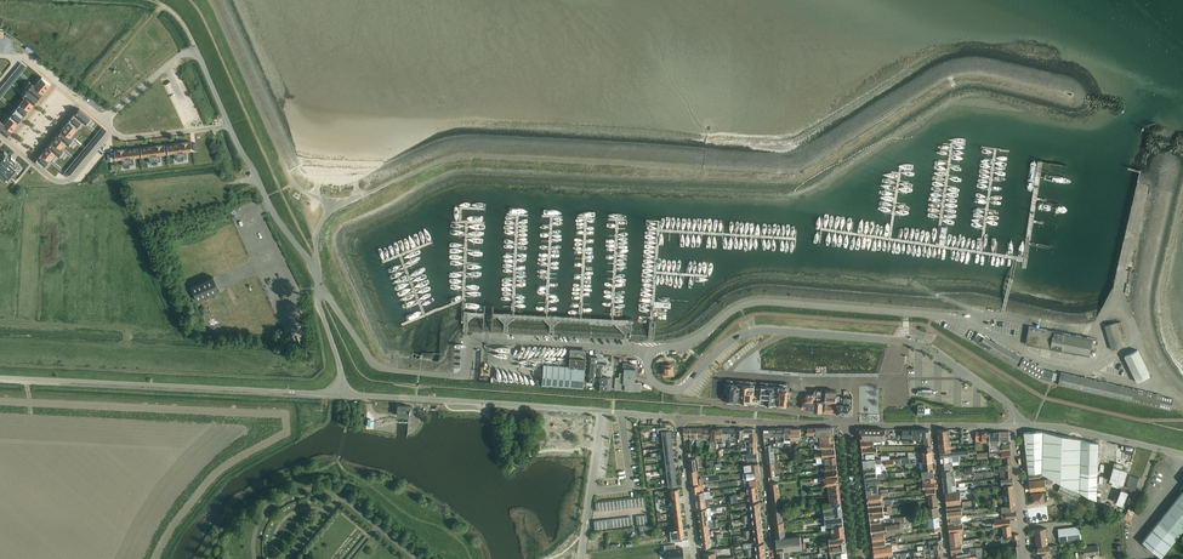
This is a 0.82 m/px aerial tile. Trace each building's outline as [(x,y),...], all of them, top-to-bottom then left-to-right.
[(3,33),(3,41),(23,41),(22,32),(3,33)] [(28,74),(23,79),(28,84),(33,79),(28,74)] [(20,76),(16,80),(24,89),(28,84),(20,76)] [(67,77),(62,83),(80,95),(84,90),(67,77)] [(19,84),(13,90),(18,95),(23,89),(19,84)] [(10,88),(5,96),(14,103),(14,104),(18,96),(10,88)] [(57,95),(54,99),(62,106),(66,102),(57,95)] [(8,99),(4,105),(10,110),(14,104),(8,99)] [(53,99),(49,106),(54,110),(59,104),(54,100),(53,99)] [(6,116),(10,111),(0,103),(0,112),(6,116)] [(49,106),(44,115),(44,114),(51,119),(55,111),(49,106)] [(44,115),(40,122),(48,128),(52,121),(44,115)] [(40,122),(36,129),(43,134),(48,128),(40,122)] [(36,129),(33,135),(39,140),(43,135),(36,129)] [(32,135),(28,142),(34,147),(39,140),(32,135)] [(191,142),(167,145),(168,154),(174,153),(175,160),(187,158),(186,152),(192,151),(191,142)] [(27,143),(24,148),(31,153),(35,148),(27,143)] [(149,163),(160,161),(159,155),(165,154),(164,145),(141,148),(142,157),(148,156),(149,163)] [(122,166),(134,164),(133,158),(139,157),(138,148),(114,151),(116,160),(121,159),(122,166)] [(0,157),(0,177),(7,182),(21,166),(15,161),(15,160),(11,156),(10,157),(4,152),(0,157)] [(191,286),(197,300),(219,291),(213,277),(191,286)] [(1112,350),(1124,346),(1117,322),(1105,326),(1112,350)] [(1093,338),(1053,331),(1029,326),(1026,345),(1089,356),(1093,338)] [(984,337),(984,336),(978,333),(974,340),(980,344),(983,339),(984,337)] [(994,343),(984,337),(983,339),(980,344),(990,350),(994,343)] [(1003,358),(1008,349),(995,341),(994,343),(990,350),(1003,358)] [(583,350),(570,349),(569,367),(584,368),(585,368),(584,387),(586,387),(586,385),(588,356),(585,356),(585,353),(583,350)] [(1008,349),(1003,358),(1016,365),(1021,356),(1008,349)] [(1150,376),(1137,350),(1124,356),(1137,382),(1150,376)] [(597,357),(588,356),(586,385),(594,386),(594,388),(611,389),(612,377),(611,377),(612,370),(602,369),(603,366),(596,365),(597,357)] [(1026,371),(1031,362),(1024,358),(1019,367),(1026,371)] [(1033,375),(1038,366),(1031,362),(1026,371),(1033,375)] [(615,377),(615,381),(614,389),(641,391),(641,383),(634,382),(636,364),(623,363),(622,369),(624,369),(623,373),(619,373),(619,377),(615,377)] [(672,364),(662,365),(663,376),(673,375),(672,364)] [(584,368),(569,367),(543,365),(542,384),(583,387),(584,368)] [(1040,379),(1045,370),(1038,366),(1033,375),(1040,379)] [(1045,370),(1040,379),(1051,381),(1053,372),(1045,370)] [(1070,387),(1073,375),(1061,372),(1058,384),(1070,387)] [(1079,389),(1082,377),(1073,375),(1070,387),(1079,389)] [(1103,395),(1105,382),(1082,377),(1079,389),(1103,395)] [(712,379),(710,398),(721,399),(721,394),(722,379),(717,379),(712,379)] [(728,383),(727,403),(753,405),(753,402),(760,403),(760,405),(786,407),(787,399),(788,387),(762,386),(761,388),(754,388),(755,385),(728,383)] [(1141,403),(1143,391),(1134,389),(1131,401),(1141,403)] [(836,396),(836,395),(836,392),(814,391),(814,394),(814,398),(814,401),(820,402),(820,403),(822,403),(822,412),(837,412),(837,405),(837,404),(836,404),(836,402),(840,402),(840,396),(836,396)] [(1149,405),(1152,393),(1143,391),(1141,403),(1149,405)] [(1161,397),(1162,395),(1152,393),(1149,405),(1159,407),(1161,397)] [(813,410),(814,401),(814,398),(814,394),(806,395),(802,403),(802,409),(813,410)] [(1173,399),(1161,397),(1159,407),(1171,410),(1173,399)] [(837,405),(837,412),(837,413),(852,414),(852,398),(844,398),(843,405),(837,405)] [(813,411),(822,412),(822,403),(820,403),(820,402),(814,401),(813,410),(813,411)] [(410,406),(396,405),(396,415),(408,416),(408,415),(412,415),(413,407),(410,406)] [(662,436),(670,435),(669,431),(667,431),(666,427),(657,428),(657,433),(662,432),(662,436)] [(806,437),(806,436),(806,433),(806,428),(794,429),(791,429),(791,436),(806,437)] [(827,435),(833,435),(833,428),(807,428),(808,434),(813,434),(813,438),(816,438),(820,438),(820,436),(827,436),(827,435)] [(750,441),(756,441),(755,429),(744,429),(744,435),(745,435),(745,434),(749,434),(750,441)] [(770,440),(770,436),(770,429),(763,429),(763,436),(765,443),(765,448),(772,447),(772,444),(771,444),(770,440)] [(784,440),(784,436),(784,429),(776,429),(776,436),(781,436),(781,440),(783,440),(784,440)] [(791,436),(791,429),(784,429),(784,436),(784,440),(783,440),(782,443),(787,443),(787,439),(790,439),(790,440),(791,441),(791,436)] [(861,439),(876,438),(885,439),(885,429),(860,429),(860,432),(861,439)] [(930,440),(930,435),(929,430),(912,430),(912,437),(912,439),(921,439),(921,438),(923,438),(924,441),(930,440)] [(1023,432),(1026,457),(1039,455),(1037,431),(1023,432)] [(1081,439),(1043,431),(1037,431),(1039,455),(1026,457),(1028,473),(1042,472),(1042,473),(1097,500),(1098,443),(1081,439)] [(989,445),(990,432),(976,432),(976,441),(987,441),(987,445),(989,445)] [(1000,452),(999,439),(999,432),(990,432),(989,445),(989,452),(1000,452)] [(663,445),(671,444),(670,435),(662,436),(663,445)] [(820,442),(834,442),(833,435),(827,435),(827,436),(820,436),(820,438),(816,438),(813,438),(811,438),(811,437),(809,437),(808,437),(806,436),(806,437),(791,436),(791,441),(791,444),(791,446),(794,447),(795,441),(799,441),(805,441),(814,441),(820,441),(820,442)] [(862,447),(874,447),(873,440),(875,440),(876,442),(882,441),(881,439),(876,439),(876,438),(861,439),(862,447)] [(664,453),(672,452),(671,444),(663,445),(664,453)] [(836,456),(835,448),(822,448),(822,453),(814,454),(815,458),(816,458),(825,457),(836,456)] [(665,461),(673,460),(672,452),(664,453),(655,454),(656,460),(665,458),(665,461)] [(925,452),(922,452),(923,462),(932,461),(931,452),(925,452)] [(743,460),(747,460),(747,463),(758,462),(757,453),(743,454),(743,460)] [(767,463),(780,462),(779,461),(778,461),(777,455),(774,455),(774,454),(766,454),(767,463)] [(901,458),(890,459),(890,455),(881,456),(881,457),(881,458),(875,458),(863,459),(864,467),(876,466),(880,466),(906,463),(910,463),(909,457),(901,458)] [(959,462),(958,462),(960,462),(959,455),(951,456),(941,456),(941,463),(952,463),(959,462)] [(813,465),(825,464),(836,463),(836,456),(825,457),(816,458),(817,462),(813,463),(813,465)] [(689,471),(697,470),(699,470),(697,458),(696,458),(691,459),(687,459),(689,471)] [(666,469),(674,468),(673,460),(665,461),(666,469)] [(924,470),(933,469),(932,461),(923,462),(924,470)] [(750,472),(759,471),(758,463),(744,465),(745,473),(750,473),(750,472)] [(824,471),(837,469),(836,463),(825,464),(825,468),(823,468),(818,469),(818,470),(816,471),(817,472),(824,471)] [(884,473),(882,473),(876,473),(876,466),(864,467),(865,478),(881,476),(881,474),(884,474),(884,473)] [(667,477),(675,476),(674,468),(666,469),(667,477)] [(780,469),(768,470),(769,477),(775,476),(775,474),(780,473),(780,469)] [(834,477),(838,476),(837,469),(824,471),(825,475),(823,475),(823,474),(817,475),(817,478),(834,476),(834,477)] [(924,477),(934,476),(933,473),(933,469),(924,470),(921,470),(922,478),(924,477)] [(1013,477),(1012,469),(1003,470),(1000,471),(1000,478),(1013,477)] [(690,479),(697,478),(697,470),(689,471),(690,479)] [(745,480),(760,478),(759,471),(750,472),(750,473),(745,473),(744,473),(745,480)] [(884,479),(888,478),(888,474),(884,474),(881,474),(881,476),(865,478),(865,483),(877,482),(880,482),(879,479),(880,479),(884,479)] [(944,485),(955,483),(961,483),(960,480),(955,480),(955,478),(961,477),(960,475),(943,476),(944,485)] [(1135,490),(1139,478),(1130,475),(1126,488),(1135,490)] [(675,476),(667,477),(668,483),(661,484),(661,487),(676,485),(675,476)] [(838,476),(834,477),(834,476),(817,478),(809,479),(809,482),(811,482),(816,481),(817,482),(817,481),(817,482),(821,482),(821,481),(822,480),(822,479),(823,479),(824,485),(828,484),(839,483),(838,476)] [(1003,485),(1013,484),(1013,477),(1000,478),(1001,485),(1003,485)] [(744,487),(747,487),(757,486),(761,485),(760,478),(745,480),(744,480),(744,487)] [(1049,483),(1049,485),(1051,485),(1050,479),(1045,480),(1045,479),(1029,481),(1030,491),(1046,489),(1046,484),(1049,483)] [(771,496),(780,495),(778,482),(769,483),(771,496)] [(867,494),(887,492),(886,489),(880,490),(880,491),(878,492),(877,482),(865,483),(867,494)] [(945,491),(960,490),(961,490),(965,489),(967,489),(967,486),(956,488),(955,483),(944,485),(945,491)] [(1009,505),(1015,505),(1014,498),(1013,484),(1003,485),(1004,495),(1001,495),(1001,500),(1005,500),(1006,506),(1009,505)] [(741,494),(758,492),(757,486),(747,487),(747,488),(746,488),(746,490),(744,491),(740,492),(741,494)] [(671,498),(679,497),(678,489),(670,490),(671,493),(668,493),(669,496),(671,496),(671,498)] [(947,505),(961,503),(960,490),(945,491),(947,505)] [(712,495),(704,496),(704,491),(700,492),(695,493),(696,500),(712,498),(712,495)] [(1162,556),(1182,530),(1182,491),(1143,541),(1162,556)] [(745,497),(748,497),(749,501),(759,499),(758,492),(741,494),(741,497),(745,497)] [(868,502),(883,500),(882,496),(889,496),(889,492),(887,492),(867,494),(868,502)] [(1044,501),(1043,493),(1031,495),(1032,503),(1044,501)] [(772,504),(781,503),(781,502),(780,495),(771,496),(772,504)] [(672,506),(679,505),(679,497),(671,498),(672,500),(669,500),(670,503),(672,502),(672,506)] [(705,503),(708,502),(713,502),(712,498),(696,500),(698,508),(706,507),(705,503)] [(824,510),(842,508),(841,501),(830,502),(823,503),(824,509),(820,509),(820,510),(824,510)] [(961,503),(947,505),(946,505),(947,510),(957,509),(957,510),(963,509),(963,505),(969,504),(969,501),(963,502),(963,503),(961,503)] [(751,511),(760,510),(759,502),(750,503),(751,511)] [(1126,514),(1133,517),(1136,505),(1129,503),(1126,514)] [(869,514),(883,512),(883,507),(887,506),(888,512),(892,512),(892,511),(897,511),(897,508),(891,509),(891,504),(883,505),(882,505),(868,507),(869,514)] [(673,514),(680,513),(679,505),(672,506),(673,509),(670,509),(671,512),(673,512),(673,514)] [(707,516),(706,508),(698,509),(699,517),(707,516)] [(825,517),(842,515),(842,508),(824,510),(824,512),(825,517)] [(947,518),(961,516),(962,516),(962,512),(967,512),(967,509),(946,512),(947,518)] [(752,518),(761,517),(760,510),(751,511),(752,518)] [(774,522),(782,521),(781,510),(773,511),(773,516),(774,522)] [(1002,519),(1010,518),(1017,517),(1016,511),(1006,512),(1001,513),(1002,519)] [(889,515),(884,516),(883,512),(869,514),(870,520),(889,518),(889,515)] [(940,526),(938,512),(931,513),(927,514),(929,527),(940,526)] [(674,522),(681,521),(680,513),(673,514),(673,516),(671,516),(672,519),(674,518),(674,522)] [(831,525),(843,523),(842,515),(825,517),(816,518),(817,522),(825,521),(826,532),(830,532),(830,528),(831,528),(831,525)] [(718,523),(718,519),(713,519),(713,523),(708,524),(707,516),(699,517),(700,525),(718,523)] [(895,531),(912,529),(910,516),(903,516),(889,518),(870,520),(872,534),(895,531)] [(948,525),(963,523),(969,523),(968,519),(963,520),(963,521),(961,521),(961,516),(947,518),(948,525)] [(753,526),(762,525),(761,517),(752,518),(747,519),(742,520),(743,524),(748,523),(748,522),(753,521),(753,526)] [(1002,526),(1010,525),(1010,518),(1002,519),(994,520),(995,527),(1002,526)] [(675,530),(682,529),(681,521),(674,522),(675,525),(672,525),(673,528),(675,527),(675,530)] [(775,530),(784,529),(783,521),(782,521),(774,522),(775,530)] [(721,526),(721,522),(718,523),(700,525),(701,532),(709,531),(709,528),(721,526)] [(832,538),(845,537),(843,523),(831,525),(831,528),(832,538)] [(949,532),(964,530),(963,523),(948,525),(949,532)] [(640,533),(650,532),(649,524),(639,525),(640,533)] [(754,533),(763,532),(762,525),(753,526),(754,533)] [(1010,525),(1002,526),(1003,536),(1011,535),(1010,525)] [(1058,529),(1060,541),(1081,539),(1080,527),(1058,529)] [(1048,544),(1046,528),(1035,529),(1037,546),(1048,544)] [(682,529),(675,530),(669,530),(670,538),(674,538),(674,542),(681,541),(681,537),(683,537),(682,529)] [(784,529),(775,530),(775,537),(785,536),(784,529)] [(950,542),(962,541),(962,533),(967,532),(967,530),(964,530),(949,532),(950,542)] [(701,540),(710,539),(709,531),(701,532),(701,540)] [(873,541),(885,540),(884,535),(886,536),(895,535),(895,531),(872,534),(873,541)] [(763,532),(754,533),(755,541),(763,540),(763,532)] [(777,551),(789,550),(802,549),(800,536),(776,538),(777,551)] [(829,546),(846,544),(845,537),(832,538),(823,539),(823,542),(829,542),(829,546)] [(710,539),(701,540),(702,548),(711,547),(710,539)] [(764,543),(755,544),(754,544),(754,543),(743,544),(743,548),(755,546),(756,552),(765,551),(764,543)] [(951,552),(962,550),(962,547),(972,546),(972,543),(960,544),(951,546),(951,552)] [(664,545),(665,550),(666,550),(667,558),(677,558),(683,558),(682,547),(675,548),(675,544),(664,545)] [(826,553),(846,551),(846,544),(829,546),(822,547),(820,548),(821,554),(826,553)] [(893,554),(892,549),(903,548),(903,544),(897,545),(892,545),(873,547),(874,556),(884,555),(889,555),(893,554)] [(1020,545),(1014,545),(1012,546),(1014,556),(1021,555),(1020,545)] [(1048,546),(1037,547),(1038,554),(1049,553),(1057,552),(1056,545),(1048,546)] [(1099,554),(1098,545),(1084,547),(1085,556),(1099,554)] [(715,556),(718,554),(717,549),(709,550),(709,553),(703,554),(703,558),(716,558),(715,556)] [(789,550),(777,551),(778,558),(790,557),(789,550)] [(924,554),(924,550),(923,550),(914,552),(914,555),(915,558),(925,558),(924,554)] [(962,550),(951,552),(952,558),(968,558),(970,558),(969,552),(969,551),(963,552),(962,550)] [(766,558),(765,551),(756,552),(757,558),(761,558),(766,558)] [(847,557),(847,551),(846,551),(826,553),(826,558),(848,558),(847,557)]
